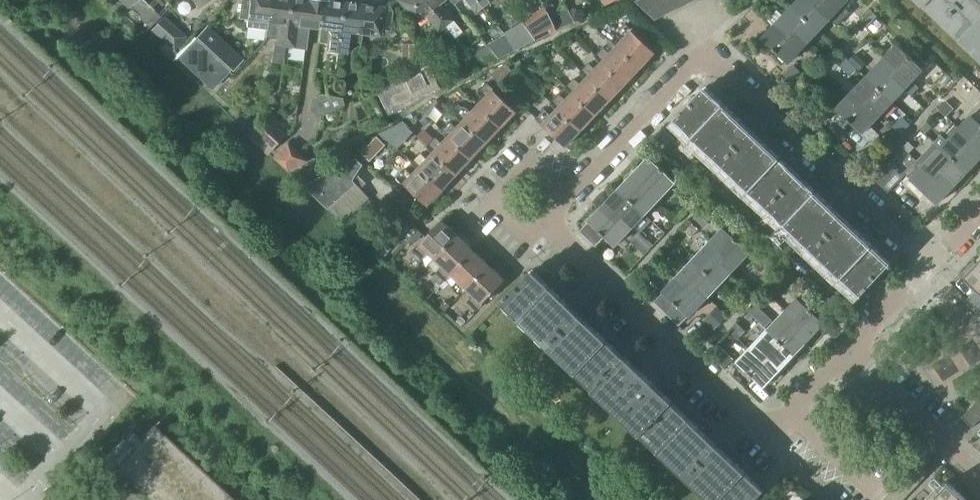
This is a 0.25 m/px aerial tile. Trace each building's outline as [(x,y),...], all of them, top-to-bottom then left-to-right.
[(127,7),(149,28),(161,17),(143,0),(138,0),(127,7)] [(268,22),(271,0),(241,0),(238,18),(247,19),(246,27),(267,30),(268,22)] [(267,30),(277,31),(276,44),(273,43),(271,63),(283,65),(285,46),(292,0),(271,0),(268,22),(267,30)] [(285,46),(306,48),(309,27),(314,28),(317,0),(292,0),(285,46)] [(327,0),(317,0),(314,28),(318,28),(317,43),(329,44),(328,54),(337,55),(337,52),(338,52),(344,2),(327,0)] [(445,26),(424,0),(398,0),(415,22),(425,15),(438,32),(445,26)] [(445,26),(454,37),(461,32),(452,20),(439,4),(443,0),(424,0),(445,26)] [(474,14),(482,8),(475,0),(463,0),(474,14)] [(482,8),(489,2),(487,0),(475,0),(482,8)] [(658,0),(639,0),(636,1),(654,19),(665,14),(658,0)] [(665,14),(676,8),(672,0),(658,0),(665,14)] [(676,8),(686,3),(685,0),(672,0),(676,8)] [(792,6),(819,31),(830,19),(831,19),(818,6),(821,3),(819,2),(820,0),(798,0),(792,6)] [(830,19),(838,26),(847,16),(840,9),(848,0),(820,0),(819,2),(821,3),(818,6),(831,19),(830,19)] [(945,23),(966,0),(922,0),(922,1),(945,23)] [(968,45),(979,32),(979,0),(966,0),(945,23),(968,45)] [(365,5),(344,2),(338,52),(346,53),(347,41),(362,43),(363,34),(361,34),(365,5)] [(551,3),(543,7),(555,30),(573,21),(568,11),(567,9),(557,14),(551,3)] [(384,7),(365,5),(361,34),(363,34),(380,36),(381,32),(389,33),(392,11),(389,4),(384,7)] [(776,24),(774,25),(786,36),(789,33),(791,35),(794,32),(807,44),(807,43),(819,31),(792,6),(785,15),(778,9),(769,18),(776,24)] [(520,23),(521,25),(534,40),(555,30),(543,7),(520,23)] [(574,8),(568,11),(573,21),(579,18),(574,8)] [(860,23),(862,25),(866,28),(877,16),(871,11),(860,23)] [(152,28),(167,42),(177,30),(163,17),(152,28)] [(877,20),(869,28),(876,34),(883,26),(877,20)] [(624,39),(617,47),(640,69),(656,52),(626,24),(617,33),(624,39)] [(196,36),(204,44),(212,52),(222,41),(206,25),(196,36)] [(521,25),(503,35),(515,50),(534,40),(521,25)] [(786,36),(774,25),(762,38),(773,49),(777,53),(778,53),(788,63),(807,44),(794,32),(791,35),(789,33),(786,36)] [(979,56),(979,32),(968,45),(979,56)] [(503,35),(486,45),(496,57),(498,59),(515,50),(503,35)] [(223,89),(234,77),(232,74),(196,41),(180,59),(211,89),(217,83),(223,89)] [(595,56),(603,49),(595,42),(588,49),(595,56)] [(496,57),(486,45),(473,55),(482,64),(496,57)] [(897,46),(885,58),(896,69),(893,72),(896,74),(893,77),(905,89),(912,95),(920,87),(913,80),(923,70),(923,69),(912,59),(908,54),(908,55),(897,45),(896,45),(897,46)] [(595,56),(602,62),(625,84),(640,69),(617,47),(610,54),(603,48),(603,49),(595,56)] [(865,64),(855,54),(850,60),(860,69),(865,64)] [(878,65),(867,77),(893,101),(904,89),(905,89),(893,77),(896,74),(893,72),(896,69),(885,58),(879,64),(878,65)] [(400,69),(404,77),(418,71),(414,62),(400,69)] [(581,72),(587,78),(602,91),(611,100),(625,84),(602,62),(595,70),(589,64),(581,72)] [(849,63),(838,75),(844,81),(855,69),(849,63)] [(503,66),(489,73),(499,83),(510,73),(503,66)] [(784,75),(796,86),(804,77),(792,66),(784,75)] [(377,90),(377,91),(388,113),(437,90),(426,67),(418,71),(404,77),(377,90)] [(568,86),(566,87),(570,91),(596,115),(611,100),(602,91),(587,78),(580,85),(570,75),(564,82),(568,86)] [(855,90),(849,96),(861,106),(863,103),(866,106),(869,103),(881,114),(881,113),(892,102),(893,101),(867,77),(856,89),(855,89),(855,90)] [(485,98),(477,106),(502,128),(517,112),(487,83),(479,92),(485,98)] [(551,103),(558,109),(581,131),(596,115),(570,91),(566,87),(551,103)] [(675,119),(701,143),(732,111),(706,87),(683,111),(679,115),(675,119)] [(315,115),(322,116),(344,105),(341,99),(321,95),(311,99),(310,110),(315,115)] [(861,106),(849,96),(837,109),(837,108),(836,109),(847,119),(851,124),(852,123),(862,134),(863,133),(880,114),(881,114),(869,103),(866,106),(863,103),(861,106)] [(806,107),(823,122),(830,114),(813,99),(806,107)] [(434,100),(422,111),(427,117),(437,103),(434,100)] [(946,101),(939,109),(947,116),(954,109),(946,101)] [(959,129),(971,140),(968,143),(970,145),(967,148),(979,159),(979,158),(979,102),(969,113),(971,115),(970,116),(971,116),(959,129)] [(457,115),(463,121),(487,144),(502,128),(477,106),(471,113),(465,107),(463,109),(459,105),(453,111),(457,115)] [(581,131),(558,109),(551,116),(545,110),(536,119),(566,147),(581,131)] [(701,143),(722,163),(753,131),(732,111),(701,143)] [(253,130),(274,150),(286,138),(264,118),(253,130)] [(400,120),(376,133),(395,149),(412,131),(400,120)] [(442,131),(449,137),(472,159),(487,144),(463,121),(457,128),(450,122),(442,131)] [(932,127),(927,122),(921,128),(926,134),(932,127)] [(884,132),(891,139),(897,132),(890,125),(884,132)] [(941,147),(967,172),(967,171),(978,160),(979,160),(979,159),(967,148),(970,145),(968,143),(971,140),(959,129),(955,125),(947,134),(951,137),(941,147)] [(722,163),(742,182),(773,151),(753,131),(722,163)] [(427,146),(434,152),(457,175),(472,159),(449,137),(442,144),(436,138),(427,146)] [(274,157),(290,172),(309,161),(289,142),(274,157)] [(909,153),(914,148),(908,142),(903,147),(909,153)] [(929,160),(923,167),(935,178),(938,175),(940,177),(943,174),(955,185),(956,184),(955,184),(966,172),(967,173),(967,172),(941,147),(941,148),(930,160),(930,159),(929,160)] [(407,156),(419,168),(442,190),(457,175),(434,152),(427,159),(415,148),(407,156)] [(742,182),(768,207),(799,175),(773,151),(742,182)] [(649,158),(638,169),(652,182),(644,190),(657,202),(657,201),(664,193),(674,182),(675,183),(675,182),(665,172),(660,167),(649,157),(649,158)] [(309,189),(342,223),(370,198),(361,188),(366,183),(358,174),(363,165),(355,158),(309,183),(308,184),(308,185),(308,186),(308,187),(308,188),(309,189)] [(935,178),(923,167),(916,160),(904,172),(911,179),(922,190),(921,190),(926,194),(937,204),(937,203),(955,185),(943,174),(940,177),(938,175),(935,178)] [(888,162),(873,179),(880,186),(896,170),(888,162)] [(442,190),(419,168),(413,175),(406,169),(398,178),(428,206),(442,190)] [(619,190),(644,214),(645,214),(646,214),(645,213),(656,202),(657,202),(644,190),(652,182),(638,169),(631,177),(631,176),(630,177),(631,177),(620,189),(619,189),(619,190)] [(768,207),(795,232),(826,201),(799,175),(768,207)] [(607,202),(601,209),(613,220),(616,217),(618,219),(621,215),(634,227),(634,226),(633,226),(644,214),(619,190),(608,201),(607,202)] [(686,206),(691,211),(698,203),(693,198),(686,206)] [(795,232),(814,251),(845,219),(826,201),(795,232)] [(613,220),(601,209),(590,221),(589,220),(589,221),(580,231),(596,246),(605,237),(615,246),(616,246),(615,245),(626,234),(633,226),(633,227),(634,227),(621,215),(618,219),(616,217),(613,220)] [(703,209),(695,218),(704,226),(712,217),(703,209)] [(814,251),(834,270),(865,238),(845,219),(814,251)] [(428,252),(435,259),(458,236),(442,221),(414,250),(423,258),(428,252)] [(685,232),(691,238),(699,230),(693,224),(685,232)] [(659,227),(647,240),(654,246),(665,233),(659,227)] [(723,229),(714,239),(726,250),(718,259),(731,272),(732,272),(731,271),(749,253),(750,252),(739,242),(735,238),(724,228),(723,228),(723,229)] [(631,240),(644,253),(652,245),(639,232),(631,240)] [(446,280),(451,274),(473,250),(458,236),(435,259),(443,266),(437,272),(446,280)] [(865,238),(834,270),(861,296),(865,292),(869,288),(869,287),(870,286),(888,266),(870,249),(873,245),(865,238)] [(694,259),(693,259),(719,285),(719,284),(719,285),(720,284),(731,272),(718,259),(726,250),(714,239),(706,247),(705,247),(705,248),(694,259)] [(461,295),(467,289),(489,265),(473,250),(451,274),(459,281),(453,287),(461,295)] [(682,273),(675,279),(687,291),(690,287),(692,289),(696,285),(708,297),(708,296),(719,285),(693,259),(693,260),(682,272),(682,271),(681,272),(682,273)] [(654,261),(646,269),(653,276),(661,267),(654,261)] [(489,265),(467,289),(474,296),(468,302),(477,310),(505,280),(489,265)] [(978,268),(967,280),(966,279),(965,280),(976,290),(979,295),(979,269),(978,268)] [(502,302),(525,324),(556,292),(532,270),(509,294),(505,298),(506,298),(502,302)] [(690,315),(700,304),(707,297),(708,297),(696,285),(692,289),(690,287),(687,291),(675,279),(664,291),(663,291),(664,292),(654,301),(680,326),(689,316),(690,316),(690,315)] [(976,290),(967,299),(979,311),(979,295),(976,290)] [(525,324),(548,346),(579,314),(556,292),(525,324)] [(797,299),(788,309),(798,318),(790,327),(806,342),(823,324),(824,323),(813,313),(814,313),(809,308),(809,309),(798,298),(797,299)] [(703,320),(714,331),(716,329),(719,325),(728,317),(717,306),(703,320)] [(768,330),(794,355),(794,354),(805,343),(806,342),(790,327),(798,318),(788,309),(780,318),(780,317),(779,318),(768,330)] [(548,346),(571,368),(602,336),(579,314),(548,346)] [(455,321),(461,327),(467,321),(461,315),(455,321)] [(756,343),(750,349),(762,361),(765,357),(767,359),(770,356),(782,367),(793,355),(794,355),(768,330),(767,330),(768,331),(756,342),(755,343),(756,343)] [(571,368),(594,389),(625,357),(602,336),(571,368)] [(762,361),(750,349),(738,362),(738,361),(737,362),(748,372),(748,373),(752,377),(753,377),(763,387),(764,386),(781,367),(782,368),(782,367),(770,356),(767,359),(765,357),(762,361)] [(593,390),(617,413),(649,379),(625,356),(625,357),(594,389),(594,390),(593,390)] [(617,413),(640,435),(672,402),(673,402),(649,379),(617,413)] [(973,428),(979,420),(979,398),(962,417),(973,428)] [(642,435),(664,456),(695,424),(672,402),(640,435),(641,436),(642,435)] [(153,424),(140,438),(134,433),(127,440),(133,445),(113,466),(149,499),(235,499),(153,424)] [(664,456),(687,478),(718,446),(695,424),(664,456)] [(103,457),(113,466),(133,445),(127,440),(123,436),(103,457)] [(687,478),(710,499),(741,468),(718,446),(687,478)] [(930,472),(919,462),(883,499),(904,499),(930,472)] [(710,499),(755,499),(762,493),(743,476),(746,473),(741,468),(710,499)] [(936,496),(940,499),(966,499),(948,483),(936,496)]
